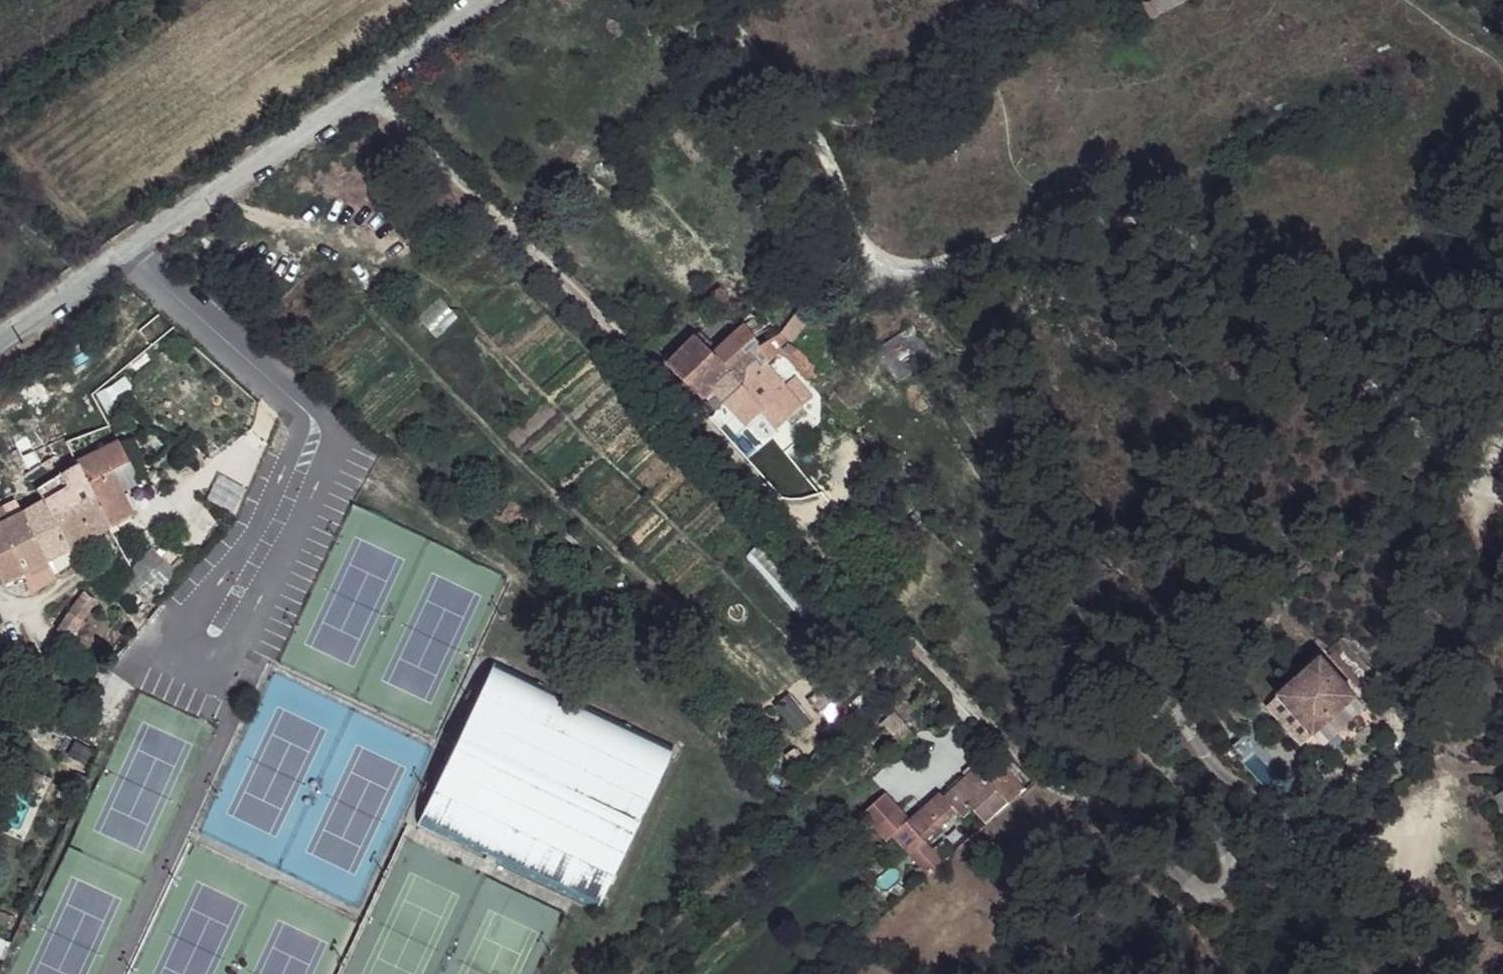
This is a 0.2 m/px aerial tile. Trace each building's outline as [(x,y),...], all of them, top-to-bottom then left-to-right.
[(696,337),(669,367),(701,400),(716,387),(762,343),(751,330),(713,354),(696,337)] [(788,334),(766,351),(776,364),(791,352),(801,367),(815,353),(788,334)] [(903,338),(881,353),(900,383),(923,370),(903,338)] [(762,343),(716,387),(729,404),(776,364),(766,351),(762,343)] [(979,354),(983,363),(997,357),(992,347),(979,354)] [(788,377),(776,364),(729,404),(750,428),(767,414),(785,430),(811,409),(788,377)] [(800,372),(788,377),(811,409),(822,401),(800,372)] [(715,414),(729,404),(716,387),(701,400),(715,414)] [(74,467),(39,489),(68,550),(92,538),(133,514),(112,472),(126,462),(115,440),(73,463),(74,467)] [(44,501),(23,514),(47,563),(68,550),(44,501)] [(0,524),(0,528),(25,575),(47,563),(23,514),(5,522),(0,524)] [(2,585),(20,577),(25,575),(0,528),(0,582),(2,585)] [(162,562),(150,551),(115,586),(129,599),(162,562)] [(93,601),(74,586),(64,596),(72,602),(87,611),(93,601)] [(64,596),(49,613),(61,621),(72,602),(64,596)] [(1311,669),(1280,694),(1316,735),(1345,708),(1353,714),(1363,705),(1343,685),(1337,688),(1331,679),(1325,686),(1311,669)] [(606,905),(672,753),(493,676),(452,770),(476,780),(469,796),(511,814),(503,834),(529,845),(519,868),(606,905)] [(1018,792),(1024,787),(1001,760),(979,777),(969,769),(941,795),(937,791),(906,818),(895,806),(872,826),(883,838),(889,834),(906,852),(920,839),(954,810),(962,818),(970,811),(981,826),(989,820),(1018,792)] [(872,826),(895,806),(882,791),(859,811),(872,826)] [(920,839),(906,852),(924,873),(939,860),(920,839)]
